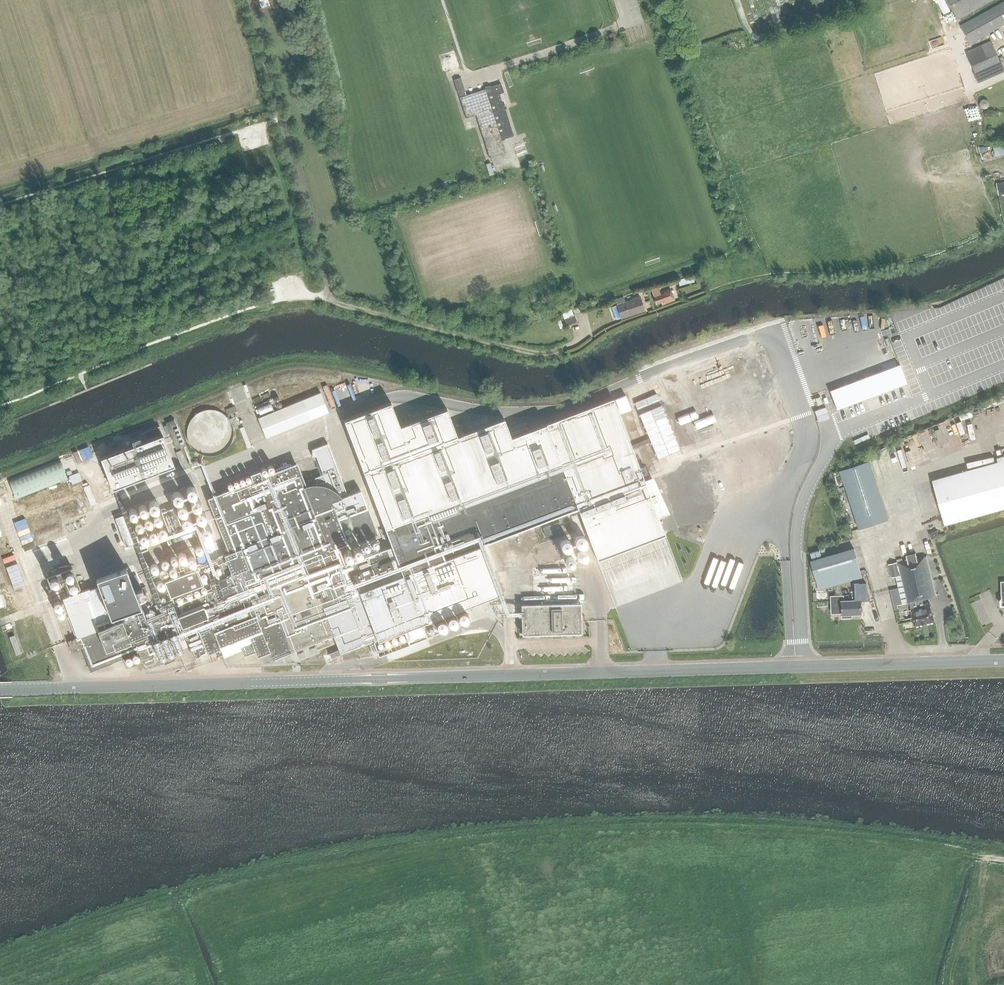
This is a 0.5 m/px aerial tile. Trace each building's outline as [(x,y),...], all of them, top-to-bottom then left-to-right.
[(958,19),(993,0),(947,0),(958,19)] [(970,44),(1003,25),(1003,2),(960,26),(970,44)] [(965,52),(978,79),(1003,68),(991,41),(965,52)] [(458,93),(465,90),(461,77),(453,79),(458,93)] [(498,94),(503,92),(500,84),(489,87),(489,88),(459,98),(465,118),(475,115),(489,158),(505,152),(501,140),(513,136),(504,109),(503,110),(498,94)] [(988,104),(988,102),(986,101),(984,100),(982,101),(980,102),(980,104),(980,106),(981,108),(984,109),(987,108),(988,106),(988,104)] [(653,297),(656,305),(661,303),(662,305),(674,300),(670,289),(660,293),(658,287),(651,290),(653,297)] [(644,311),(639,296),(631,298),(632,300),(625,302),(623,297),(615,300),(617,305),(616,305),(621,318),(644,311)] [(577,322),(575,315),(564,319),(567,326),(569,325),(577,322)] [(737,362),(756,409),(777,400),(758,353),(737,362)] [(829,390),(836,409),(906,383),(899,364),(829,390)] [(726,379),(721,367),(698,376),(703,388),(726,379)] [(320,392),(257,418),(266,438),(329,413),(320,392)] [(648,438),(631,445),(631,446),(632,449),(650,441),(657,458),(679,449),(677,443),(661,405),(656,394),(634,403),(639,414),(648,438)] [(383,575),(384,577),(354,588),(338,547),(348,544),(339,520),(367,509),(360,491),(355,492),(354,489),(350,491),(349,489),(345,490),(327,444),(313,449),(325,480),(316,484),(315,484),(311,484),(308,485),(305,486),(296,465),(276,473),(276,471),(262,477),(259,470),(250,474),(252,480),(228,490),(229,491),(209,499),(229,552),(223,554),(231,574),(210,583),(217,601),(178,616),(194,658),(215,649),(218,656),(223,655),(224,657),(241,650),(244,657),(255,652),(257,657),(269,652),(272,660),(333,636),(340,653),(377,639),(377,641),(421,624),(426,637),(471,621),(466,607),(502,593),(484,544),(578,509),(597,560),(664,534),(657,514),(666,511),(653,480),(645,483),(632,449),(631,446),(613,398),(511,437),(504,418),(457,436),(446,409),(400,426),(391,402),(344,420),(391,546),(386,548),(395,571),(383,575)] [(257,408),(259,413),(271,408),(269,403),(257,408)] [(225,409),(227,414),(236,410),(235,406),(225,409)] [(226,450),(227,448),(229,446),(231,442),(232,439),(233,437),(233,433),(233,430),(232,427),(231,424),(230,421),(228,418),(226,416),(224,415),(223,413),(220,412),(217,411),(215,410),(212,410),(207,410),(204,410),(201,411),(197,413),(196,414),(193,416),(191,419),(189,421),(188,425),(187,430),(186,433),(187,436),(187,439),(188,442),(190,445),(192,448),(194,450),(198,453),(201,454),(203,455),(207,456),(209,456),(212,456),(216,455),(219,454),(222,452),(226,450)] [(166,423),(176,449),(184,445),(174,420),(166,423)] [(159,426),(142,433),(145,441),(100,459),(112,490),(174,466),(159,426)] [(182,450),(175,452),(183,470),(188,468),(182,450)] [(60,460),(8,482),(15,498),(67,476),(60,460)] [(933,480),(946,524),(1003,508),(1003,461),(933,480)] [(859,529),(888,519),(869,462),(840,471),(859,529)] [(72,483),(82,481),(80,472),(70,474),(72,483)] [(39,498),(57,498),(72,494),(68,482),(38,491),(38,495),(36,494),(15,501),(18,511),(22,510),(22,506),(28,504),(28,501),(39,498)] [(78,499),(21,518),(29,544),(42,540),(37,527),(83,512),(78,499)] [(126,546),(138,542),(126,513),(115,518),(126,546)] [(583,533),(576,514),(570,516),(577,535),(583,533)] [(562,531),(559,522),(542,528),(545,536),(562,531)] [(931,539),(938,536),(936,530),(929,533),(931,539)] [(853,548),(811,561),(818,587),(861,575),(853,548)] [(15,553),(3,557),(13,590),(26,585),(15,553)] [(902,604),(911,602),(912,607),(910,608),(911,612),(915,626),(934,622),(931,608),(930,608),(929,603),(921,605),(920,601),(936,597),(926,557),(917,559),(917,556),(906,559),(907,560),(888,564),(891,578),(895,577),(902,604)] [(142,660),(152,656),(144,635),(150,632),(153,642),(152,642),(159,659),(183,650),(182,649),(188,647),(184,639),(179,641),(176,633),(175,633),(165,607),(156,610),(158,614),(146,620),(142,612),(140,606),(124,568),(95,579),(97,586),(62,599),(77,638),(68,641),(72,651),(81,648),(90,671),(138,652),(142,660)] [(197,569),(164,582),(170,597),(203,585),(197,569)] [(70,576),(60,581),(64,590),(74,585),(70,576)] [(203,588),(203,590),(204,592),(206,593),(209,593),(211,591),(211,589),(211,586),(209,585),(206,585),(204,586),(203,588)] [(50,587),(43,589),(46,600),(53,598),(50,587)] [(203,592),(203,590),(201,588),(199,588),(196,589),(195,591),(195,593),(196,595),(198,596),(201,596),(203,594),(203,592)] [(842,612),(843,618),(851,617),(851,614),(861,614),(861,601),(866,601),(866,589),(857,590),(857,600),(843,601),(843,597),(832,597),(832,613),(842,612)] [(16,593),(20,609),(31,606),(27,590),(16,593)] [(191,600),(193,599),(195,597),(195,594),(194,592),(192,591),(189,591),(187,593),(186,595),(187,598),(189,599),(191,600)] [(186,602),(187,599),(186,597),(184,595),(182,594),(180,595),(178,597),(178,600),(179,602),(181,603),(183,603),(186,602)] [(581,634),(580,603),(521,605),(522,635),(581,634)] [(16,655),(21,654),(14,635),(9,637),(16,655)]
